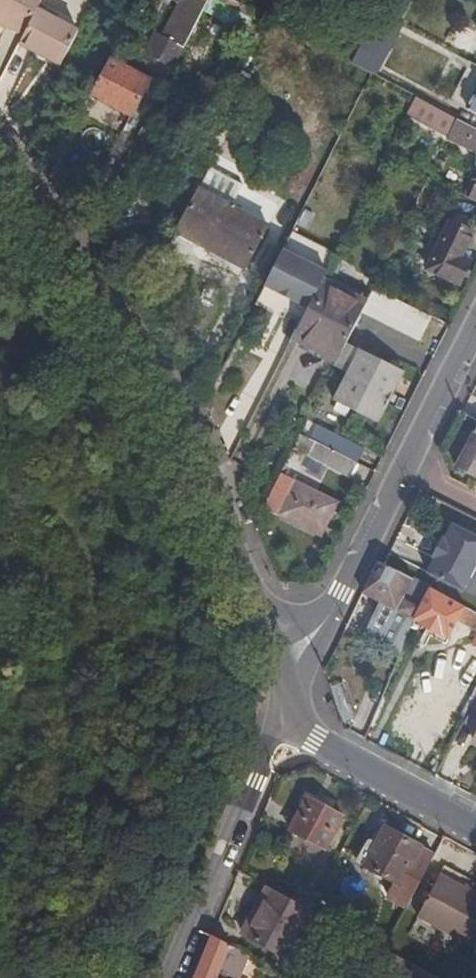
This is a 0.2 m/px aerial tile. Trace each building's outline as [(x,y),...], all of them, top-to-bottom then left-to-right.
[(24,36),(35,15),(42,0),(0,0),(0,23),(24,36)] [(177,1),(178,5),(167,27),(162,36),(155,31),(143,51),(171,68),(182,48),(207,0),(175,0),(177,1)] [(255,38),(266,17),(232,0),(207,0),(187,37),(198,43),(213,15),(255,38)] [(58,71),(75,35),(35,15),(24,36),(17,50),(58,71)] [(137,105),(143,94),(150,81),(109,59),(90,95),(130,117),(137,105)] [(466,109),(475,114),(475,90),(466,109)] [(147,96),(143,94),(137,105),(142,108),(147,96)] [(458,119),(415,96),(405,117),(448,140),(458,119)] [(448,140),(405,117),(403,120),(446,143),(448,140)] [(466,145),(475,127),(458,119),(448,140),(446,143),(445,144),(462,153),(466,145)] [(475,127),(466,145),(475,150),(475,128),(475,127)] [(221,257),(224,259),(242,268),(263,226),(227,207),(239,185),(208,170),(179,225),(225,249),(221,257)] [(472,231),(449,221),(427,268),(458,283),(469,260),(461,256),(472,231)] [(174,233),(209,251),(221,257),(225,249),(179,225),(174,233)] [(283,248),(265,285),(308,307),(322,281),(327,271),(283,248)] [(222,264),(224,259),(221,257),(209,251),(207,256),(222,264)] [(340,277),(327,271),(322,281),(365,303),(370,293),(340,277)] [(365,303),(322,281),(308,307),(294,335),(338,357),(361,311),(365,303)] [(361,311),(398,329),(410,305),(378,289),(373,287),(370,293),(365,303),(361,311)] [(418,340),(430,316),(410,305),(398,329),(418,340)] [(402,371),(359,349),(333,400),(377,423),(402,371)] [(317,425),(307,419),(299,433),(304,436),(310,439),(317,425)] [(354,461),(356,462),(363,448),(317,425),(310,439),(354,461)] [(458,466),(475,476),(475,431),(458,466)] [(304,436),(299,433),(291,449),(347,476),(354,461),(310,439),(304,436)] [(335,503),(278,474),(266,499),(269,510),(319,535),(335,503)] [(475,559),(475,533),(450,520),(444,534),(440,533),(430,553),(433,555),(426,570),(462,588),(475,559)] [(379,599),(411,615),(417,604),(403,596),(413,577),(378,558),(362,590),(379,599)] [(428,584),(413,577),(403,596),(417,604),(428,584)] [(411,615),(448,634),(458,616),(475,625),(475,611),(436,590),(428,584),(417,604),(411,615)] [(411,615),(379,599),(363,632),(396,649),(411,615)] [(330,686),(340,720),(351,719),(339,683),(330,686)] [(325,842),(343,811),(309,792),(291,824),(325,842)] [(413,887),(432,850),(419,844),(420,842),(384,823),(364,862),(413,887)] [(363,861),(374,839),(367,836),(356,858),(363,861)] [(437,869),(415,911),(475,943),(475,890),(437,869)] [(311,907),(271,884),(257,912),(250,909),(241,929),(288,953),(311,907)] [(210,932),(191,977),(235,977),(246,952),(210,932)] [(410,959),(401,976),(404,977),(447,977),(410,959)]
